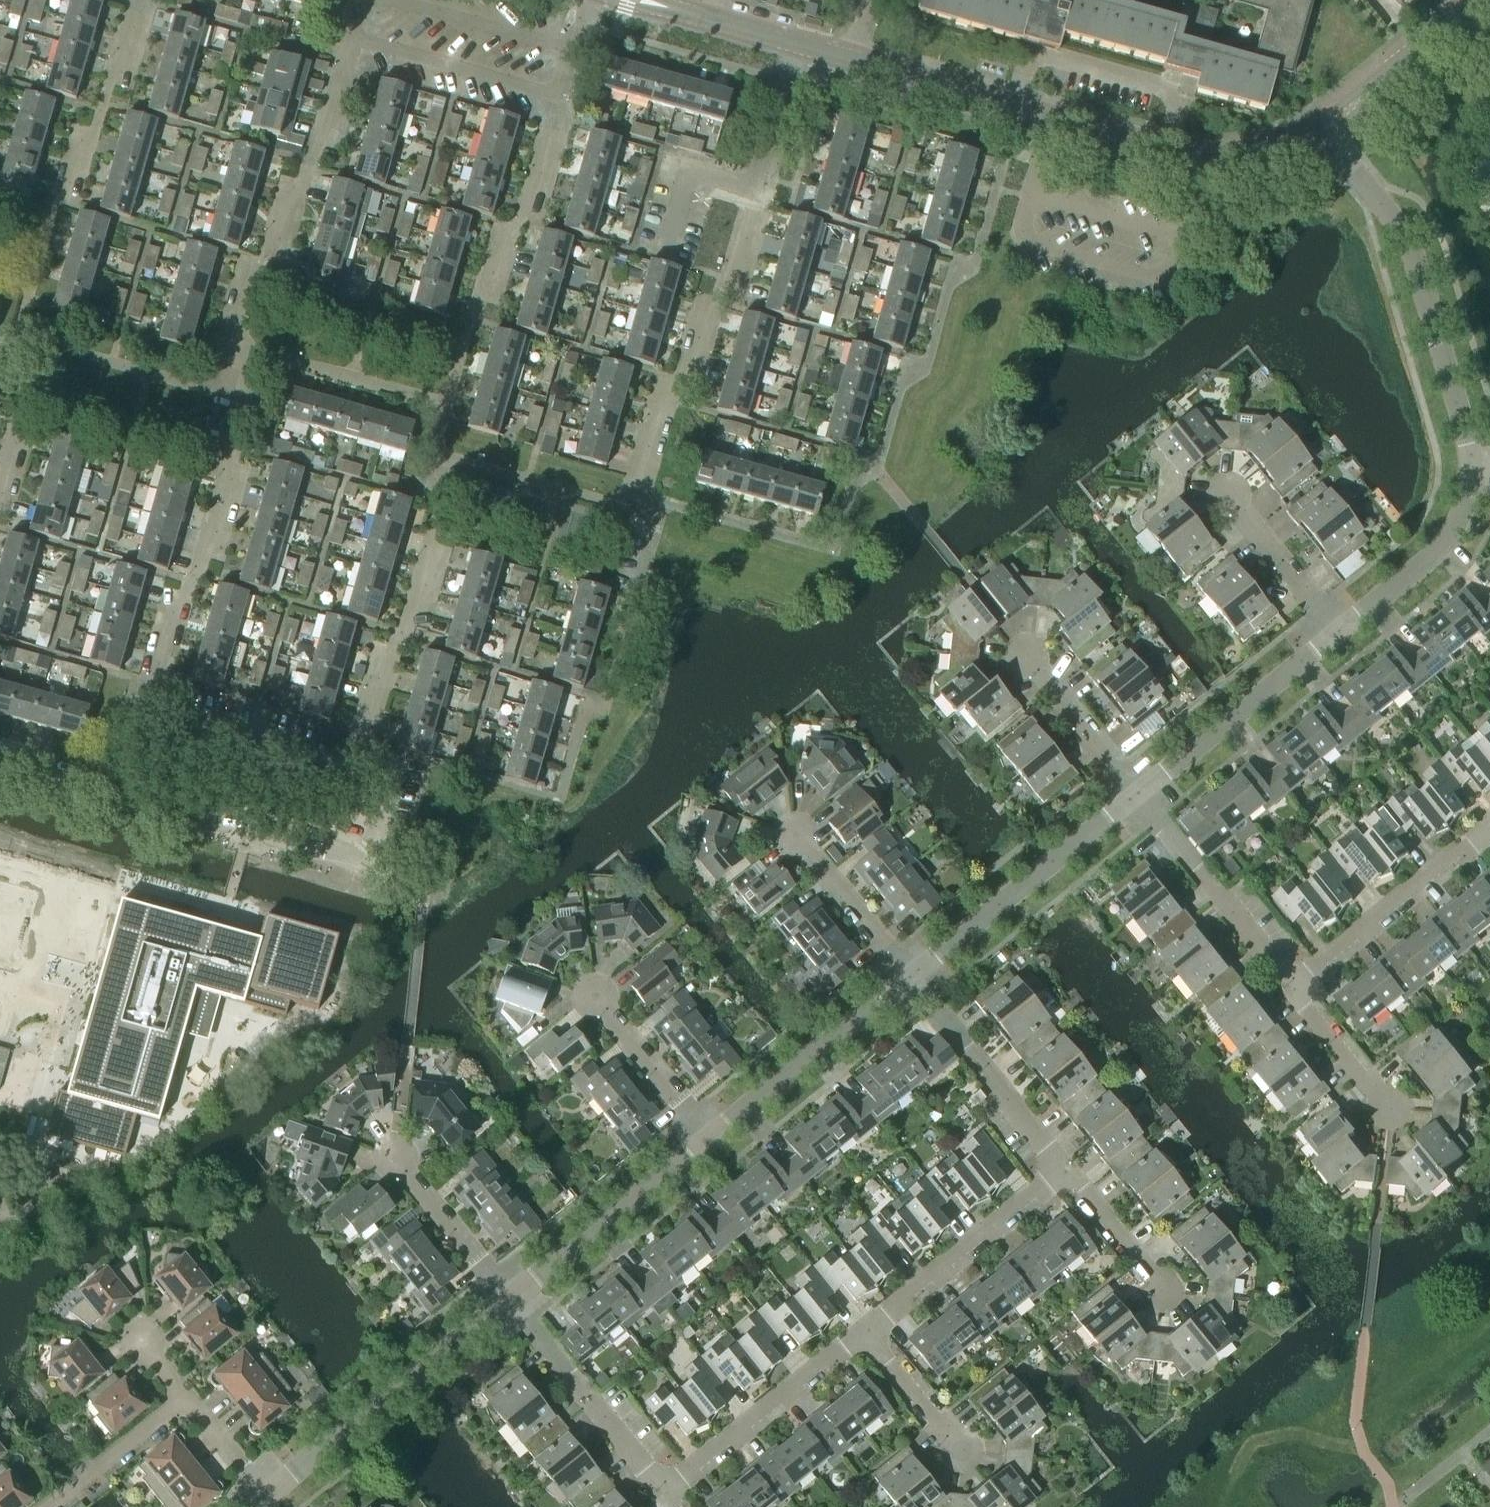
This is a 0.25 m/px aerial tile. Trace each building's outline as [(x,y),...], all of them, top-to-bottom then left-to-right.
[(31,8),(43,11),(46,0),(33,0),(31,8)] [(66,18),(97,27),(103,2),(95,0),(71,0),(66,18)] [(189,9),(192,0),(179,0),(177,6),(189,9)] [(1020,40),(1035,44),(1038,45),(1048,10),(1044,9),(1011,0),(899,0),(896,12),(917,18),(919,10),(1021,39),(1020,40)] [(1166,61),(1171,45),(1176,28),(1076,0),(1070,0),(1069,5),(1051,0),(1048,10),(1038,45),(1047,48),(1058,51),(1063,32),(1166,61)] [(1267,12),(1271,0),(1235,0),(1234,2),(1267,12)] [(1291,74),(1311,4),(1297,0),(1276,0),(1258,65),(1291,74)] [(12,3),(9,14),(20,18),(24,6),(12,3)] [(804,15),(814,17),(817,6),(807,3),(804,15)] [(217,5),(214,17),(226,20),(229,8),(217,5)] [(1199,6),(1188,45),(1206,50),(1217,11),(1199,6)] [(31,8),(28,20),(40,23),(43,11),(31,8)] [(229,8),(226,20),(237,23),(243,25),(250,27),(253,15),(241,12),(229,8)] [(175,14),(168,38),(199,47),(206,23),(175,14)] [(66,18),(59,42),(90,51),(97,27),(66,18)] [(262,30),(273,33),(277,22),(265,19),(262,30)] [(273,33),(285,37),(288,25),(277,22),(273,33)] [(168,38),(161,62),(192,71),(199,47),(168,38)] [(0,45),(0,51),(10,54),(13,42),(2,39),(0,45)] [(59,42),(52,66),(83,75),(90,51),(59,42)] [(225,42),(222,54),(234,57),(237,45),(225,42)] [(21,45),(18,56),(29,59),(33,48),(21,45)] [(1195,88),(1266,108),(1275,74),(1175,46),(1171,45),(1166,61),(1164,69),(1168,70),(1180,73),(1198,78),(1195,88)] [(0,51),(0,64),(7,65),(10,54),(0,51)] [(268,67),(266,72),(305,83),(311,59),(301,56),(299,61),(272,53),(268,67)] [(234,57),(222,54),(219,65),(230,69),(234,57)] [(18,56),(15,68),(26,71),(29,59),(18,56)] [(603,89),(627,96),(636,65),(611,58),(603,89)] [(161,62),(155,86),(185,95),(192,71),(161,62)] [(249,62),(246,71),(256,74),(258,64),(249,62)] [(258,64),(256,74),(265,77),(261,90),(299,101),(305,83),(266,72),(268,67),(258,64)] [(627,96),(651,102),(660,72),(636,65),(627,96)] [(83,75),(52,66),(46,90),(76,99),(83,75)] [(651,102),(675,109),(683,78),(660,72),(651,102)] [(675,109),(699,116),(707,85),(683,78),(675,109)] [(381,80),(374,105),(405,114),(412,89),(381,80)] [(707,85),(699,116),(723,123),(732,92),(707,85)] [(185,95),(155,86),(148,111),(179,119),(185,95)] [(212,90),(209,101),(220,105),(223,93),(212,90)] [(248,101),(245,111),(255,114),(256,109),(294,120),(299,101),(261,90),(258,104),(248,101)] [(25,93),(18,117),(49,126),(56,102),(25,93)] [(220,105),(209,101),(205,113),(217,116),(220,105)] [(374,105),(367,129),(398,138),(405,114),(374,105)] [(431,108),(428,120),(439,123),(443,112),(431,108)] [(255,114),(251,128),(278,136),(277,140),(303,147),(305,138),(290,134),(294,120),(256,109),(255,114)] [(489,111),(482,135),(513,144),(520,119),(489,111)] [(593,123),(605,127),(608,115),(596,112),(593,123)] [(127,113),(120,138),(151,146),(158,122),(127,113)] [(450,114),(447,126),(459,129),(462,117),(450,114)] [(840,114),(833,139),(863,147),(870,123),(840,114)] [(18,117),(11,141),(42,150),(49,126),(18,117)] [(439,123),(428,120),(425,131),(436,135),(439,123)] [(630,134),(641,137),(644,126),(633,122),(630,134)] [(459,129),(447,126),(444,137),(455,140),(459,129)] [(644,126),(641,137),(653,140),(656,129),(644,126)] [(367,129),(360,153),(391,161),(398,138),(367,129)] [(591,131),(584,156),(614,164),(621,140),(591,131)] [(482,135),(475,159),(506,168),(513,144),(482,135)] [(677,147),(689,150),(692,139),(681,136),(677,147)] [(120,138),(113,161),(144,170),(151,146),(120,138)] [(692,139),(689,150),(700,154),(704,142),(692,139)] [(833,139),(826,163),(857,171),(863,147),(833,139)] [(11,141),(4,165),(35,174),(42,150),(11,141)] [(177,141),(174,153),(185,156),(189,145),(177,141)] [(890,142),(886,154),(898,157),(901,146),(890,142)] [(235,144),(228,168),(259,177),(265,152),(235,144)] [(947,145),(941,169),(971,178),(978,153),(947,145)] [(196,147),(193,159),(205,162),(208,150),(196,147)] [(909,148),(906,159),(917,163),(921,151),(909,148)] [(185,156),(174,153),(171,164),(182,168),(185,156)] [(391,161),(360,153),(353,177),(384,186),(391,161)] [(898,157),(886,154),(883,165),(895,169),(898,157)] [(418,156),(414,168),(426,171),(429,159),(418,156)] [(584,156),(577,180),(608,188),(614,164),(584,156)] [(205,162),(193,159),(190,170),(201,173),(205,162)] [(475,159),(468,183),(499,192),(506,168),(475,159)] [(641,159),(637,171),(649,174),(652,163),(641,159)] [(917,163),(906,159),(903,171),(914,174),(917,163)] [(1471,174),(1489,197),(1489,163),(1487,160),(1471,174)] [(113,161),(106,185),(137,194),(144,170),(113,161)] [(437,162),(434,173),(445,177),(448,165),(437,162)] [(826,163),(819,186),(850,195),(857,171),(826,163)] [(4,165),(0,180),(0,190),(28,198),(35,174),(4,165)] [(228,168),(221,192),(252,201),(259,177),(228,168)] [(426,171),(414,168),(411,179),(423,183),(426,171)] [(941,169),(934,193),(964,202),(971,178),(941,169)] [(649,174),(637,171),(634,182),(646,186),(649,174)] [(445,177),(434,173),(430,185),(442,188),(445,177)] [(333,180),(326,204),(357,213),(366,216),(373,191),(364,188),(333,180)] [(577,180),(570,204),(601,212),(608,188),(577,180)] [(499,192),(468,183),(461,207),(492,216),(499,192)] [(137,194),(106,185),(99,210),(130,219),(137,194)] [(850,195),(819,186),(812,211),(843,220),(850,195)] [(164,189),(161,201),(172,204),(175,192),(164,189)] [(876,190),(873,202),(884,205),(888,193),(876,190)] [(221,192),(215,216),(245,225),(252,201),(221,192)] [(934,193),(927,217),(958,226),(964,202),(934,193)] [(183,195),(180,206),(191,210),(195,198),(183,195)] [(896,196),(892,207),(904,210),(907,199),(896,196)] [(157,212),(169,215),(172,204),(161,201),(157,212)] [(884,205),(873,202),(870,213),(881,216),(884,205)] [(326,204),(319,228),(350,237),(357,213),(326,204)] [(601,212),(570,204),(563,228),(594,237),(601,212)] [(191,210),(180,206),(176,218),(188,221),(191,210)] [(627,207),(624,219),(636,222),(639,210),(627,207)] [(904,210),(892,207),(889,219),(901,222),(904,210)] [(383,208),(380,220),(391,223),(395,211),(383,208)] [(441,210),(434,235),(464,243),(471,219),(441,210)] [(79,213),(72,237),(103,246),(110,221),(79,213)] [(402,213),(399,225),(410,228),(414,217),(402,213)] [(791,213),(785,238),(815,247),(822,222),(791,213)] [(245,225),(215,216),(208,240),(238,249),(245,225)] [(958,226),(927,217),(920,242),(951,250),(958,226)] [(636,222),(624,219),(622,227),(621,230),(632,234),(636,222)] [(391,223),(380,220),(377,231),(388,234),(391,223)] [(410,228),(399,225),(396,237),(407,240),(410,228)] [(319,228),(313,252),(343,261),(350,237),(319,228)] [(543,231),(536,255),(567,264),(573,239),(543,231)] [(434,235),(427,259),(458,267),(464,243),(434,235)] [(72,237),(66,261),(96,269),(103,246),(72,237)] [(785,238),(778,262),(809,271),(815,247),(785,238)] [(129,240),(126,252),(138,255),(141,244),(129,240)] [(842,242),(838,253),(850,257),(853,245),(842,242)] [(187,243),(180,267),(211,276),(218,252),(187,243)] [(900,244),(893,268),(923,277),(930,253),(900,244)] [(149,246),(145,258),(157,261),(160,249),(149,246)] [(861,247),(858,259),(869,262),(873,251),(861,247)] [(123,264),(134,267),(138,255),(126,252),(123,264)] [(313,252),(306,277),(336,285),(343,261),(313,252)] [(850,257),(838,253),(835,265),(847,268),(850,257)] [(536,255),(529,279),(560,288),(567,264),(536,255)] [(370,256),(366,267),(378,271),(381,259),(370,256)] [(157,261),(145,258),(142,269),(154,272),(157,261)] [(427,259),(420,282),(451,291),(458,267),(427,259)] [(593,259),(590,270),(601,274),(604,262),(593,259)] [(869,262),(858,259),(855,270),(866,274),(869,262)] [(66,261),(59,285),(90,293),(96,269),(66,261)] [(389,261),(385,273),(397,276),(400,264),(389,261)] [(650,261),(644,285),(674,294),(681,270),(650,261)] [(778,262),(771,286),(802,295),(809,271),(778,262)] [(612,264),(609,276),(620,279),(624,268),(612,264)] [(180,267),(173,291),(204,300),(211,276),(180,267)] [(378,271),(366,267),(363,279),(375,282),(378,271)] [(893,268),(886,292),(917,301),(923,277),(893,268)] [(590,270),(586,282),(598,285),(601,274),(590,270)] [(397,276),(385,273),(382,284),(394,287),(397,276)] [(620,279),(609,276),(606,287),(617,291),(620,279)] [(529,279),(522,303),(553,311),(560,288),(529,279)] [(451,291),(420,282),(413,307),(444,316),(451,291)] [(90,293),(59,285),(52,309),(83,318),(90,293)] [(644,285),(637,309),(668,318),(674,294),(644,285)] [(802,295),(771,286),(764,310),(795,319),(802,295)] [(116,288),(113,300),(124,303),(128,292),(116,288)] [(828,290),(825,301),(837,304),(840,293),(828,290)] [(173,291),(167,315),(197,324),(204,300),(173,291)] [(320,299),(332,303),(334,295),(322,292),(320,299)] [(886,292),(879,316),(910,325),(917,301),(886,292)] [(135,294),(132,305),(144,309),(147,297),(135,294)] [(848,295),(844,307),(856,310),(859,298),(848,295)] [(110,311),(121,315),(124,303),(113,300),(110,311)] [(837,304),(825,301),(822,313),(833,316),(837,304)] [(553,311),(522,303),(515,327),(546,336),(553,311)] [(144,309),(132,305),(129,317),(140,320),(144,309)] [(579,306),(576,318),(587,321),(591,310),(579,306)] [(856,310),(844,307),(841,318),(853,321),(856,310)] [(637,309),(630,333),(661,342),(668,318),(637,309)] [(599,312),(595,323),(607,326),(610,315),(599,312)] [(744,313),(737,338),(767,346),(774,322),(744,313)] [(197,324),(167,315),(160,340),(190,348),(197,324)] [(910,325),(879,316),(872,341),(903,349),(910,325)] [(587,321),(576,318),(573,329),(584,333),(587,321)] [(607,326),(595,323),(592,335),(604,338),(607,326)] [(495,330),(488,354),(519,363),(526,339),(495,330)] [(661,342),(630,333),(623,358),(654,366),(661,342)] [(737,338),(730,361),(761,370),(767,346),(737,338)] [(794,341),(791,353),(802,356),(805,344),(794,341)] [(852,343),(845,368),(875,376),(882,352),(852,343)] [(813,347),(810,358),(821,362),(825,350),(813,347)] [(802,356),(791,353),(787,364),(799,368),(802,356)] [(488,354),(481,378),(512,387),(519,363),(488,354)] [(545,358),(542,370),(553,373),(556,361),(545,358)] [(821,362),(810,358),(806,370),(818,373),(821,362)] [(603,360),(596,385),(626,393),(633,369),(603,360)] [(730,361),(723,385),(754,394),(761,370),(730,361)] [(564,363),(561,375),(572,378),(576,367),(564,363)] [(845,368),(838,392),(869,400),(875,376),(845,368)] [(553,373),(542,370),(539,381),(550,384),(553,373)] [(561,375),(558,387),(569,390),(572,378),(561,375)] [(481,378),(475,402),(506,411),(512,387),(481,378)] [(596,385),(589,409),(620,417),(626,393),(596,385)] [(754,394),(723,385),(716,410),(747,419),(754,394)] [(285,420),(310,427),(318,396),(294,389),(285,420)] [(780,389),(777,400),(789,404),(792,392),(780,389)] [(838,392),(831,416),(862,424),(869,400),(838,392)] [(800,394),(796,406),(808,409),(811,398),(800,394)] [(310,427),(333,434),(342,403),(318,396),(310,427)] [(789,404),(777,400),(774,412),(785,415),(789,404)] [(506,411),(475,402),(468,427),(499,435),(506,411)] [(333,434),(357,440),(366,410),(342,403),(333,434)] [(532,406),(528,418),(540,421),(543,409),(532,406)] [(808,409),(796,406),(793,417),(805,421),(808,409)] [(1193,413),(1174,429),(1199,461),(1214,449),(1217,453),(1220,450),(1232,451),(1235,423),(1216,421),(1212,417),(1211,413),(1209,410),(1205,408),(1201,409),(1199,411),(1197,415),(1195,416),(1193,413)] [(589,409),(582,433),(613,441),(620,417),(589,409)] [(357,440),(381,447),(390,416),(366,410),(357,440)] [(551,411),(548,423),(559,426),(563,414),(551,411)] [(1235,423),(1232,451),(1243,452),(1246,456),(1250,453),(1261,467),(1293,442),(1277,423),(1275,425),(1267,415),(1263,417),(1236,414),(1235,423)] [(390,416),(381,447),(406,454),(415,423),(390,416)] [(862,424),(831,416),(824,440),(855,449),(862,424)] [(540,421),(528,418),(525,429),(537,432),(540,421)] [(724,433),(736,436),(739,425),(727,421),(724,433)] [(548,423),(545,434),(556,438),(559,426),(548,423)] [(739,425),(736,436),(747,439),(751,428),(739,425)] [(1149,452),(1148,457),(1148,461),(1151,464),(1155,465),(1158,469),(1156,487),(1184,490),(1185,479),(1188,476),(1185,472),(1199,461),(1174,429),(1155,445),(1157,447),(1154,450),(1152,450),(1149,452)] [(613,441),(582,433),(576,457),(606,466),(613,441)] [(56,435),(50,460),(80,468),(87,444),(56,435)] [(772,446),(784,450),(787,438),(776,435),(772,446)] [(787,438),(784,450),(795,453),(799,441),(787,438)] [(1293,442),(1261,467),(1273,482),(1269,485),(1281,499),(1316,471),(1293,442)] [(303,450),(291,447),(288,458),(300,462),(303,450)] [(820,460),(832,463),(835,452),(823,448),(820,460)] [(300,462),(311,465),(314,453),(303,450),(300,462)] [(696,483),(720,490),(729,459),(704,452),(696,483)] [(720,490),(744,497),(753,466),(729,459),(720,490)] [(50,460),(43,483),(74,492),(80,468),(50,460)] [(351,463),(339,460),(336,472),(347,475),(351,463)] [(273,462),(266,487),(297,496),(304,471),(273,462)] [(107,463),(104,475),(115,478),(118,467),(107,463)] [(347,475),(359,478),(362,467),(351,463),(347,475)] [(164,465),(157,490),(188,499),(195,474),(164,465)] [(744,497),(768,503),(777,473),(753,466),(744,497)] [(126,469),(122,480),(134,483),(137,472),(126,469)] [(768,503),(792,510),(801,479),(777,473),(768,503)] [(384,485),(396,489),(399,477),(387,474),(384,485)] [(115,478),(104,475),(100,486),(112,490),(115,478)] [(323,490),(335,493),(338,481),(327,477),(323,490)] [(801,479),(792,510),(817,517),(825,486),(801,479)] [(122,480),(119,492),(131,495),(134,483),(122,480)] [(43,483),(36,507),(67,516),(74,492),(43,483)] [(343,495),(354,498),(358,486),(346,483),(343,495)] [(1301,523),(1313,537),(1344,512),(1320,483),(1285,511),(1297,526),(1301,523)] [(266,487),(259,511),(290,519),(297,496),(266,487)] [(1142,513),(1141,516),(1141,521),(1144,524),(1147,525),(1148,526),(1146,528),(1162,548),(1193,522),(1181,508),(1185,505),(1182,501),(1184,490),(1156,487),(1154,505),(1148,510),(1146,510),(1142,513)] [(157,490),(150,514),(181,523),(188,499),(157,490)] [(381,493),(374,517),(405,526),(412,501),(381,493)] [(67,516),(36,507),(29,532),(60,541),(67,516)] [(93,511),(90,523),(101,526),(105,514),(93,511)] [(259,511),(252,534),(283,543),(290,519),(259,511)] [(1344,512),(1313,537),(1324,552),(1321,555),(1333,570),(1367,541),(1344,512)] [(150,514),(144,538),(174,546),(181,523),(150,514)] [(316,514),(313,526),(325,529),(328,517),(316,514)] [(112,516),(109,528),(120,531),(124,520),(112,516)] [(374,517),(367,541),(398,550),(405,526),(374,517)] [(336,520),(332,531),(344,534),(347,523),(336,520)] [(1193,522),(1162,548),(1185,577),(1220,548),(1208,533),(1204,536),(1193,522)] [(101,526),(90,523),(86,534),(98,537),(101,526)] [(325,529),(313,526),(310,537),(321,541),(325,529)] [(120,531),(109,528),(106,539),(117,543),(120,531)] [(329,543),(341,546),(344,534),(332,531),(329,543)] [(8,534),(1,559),(32,567),(39,543),(8,534)] [(252,534),(246,558),(276,567),(283,543),(252,534)] [(174,546),(144,538),(137,562),(167,571),(174,546)] [(367,541),(360,564),(391,574),(398,550),(367,541)] [(472,552),(465,577),(496,586),(503,561),(472,552)] [(1195,583),(1219,613),(1251,587),(1239,573),(1243,570),(1231,555),(1195,583)] [(583,571),(600,576),(604,561),(587,557),(583,571)] [(276,567),(246,558),(239,583),(269,592),(276,567)] [(0,564),(0,584),(25,591),(32,567),(1,559),(0,564)] [(59,562),(55,574),(67,577),(70,566),(59,562)] [(303,562),(299,574),(311,577),(314,565),(303,562)] [(360,564),(353,589),(384,597),(391,574),(360,564)] [(1026,606),(1038,607),(1041,580),(1022,578),(1011,564),(1001,572),(1000,570),(979,586),(1005,617),(1020,605),(1023,609),(1026,606)] [(116,565),(109,589),(140,598),(147,573),(116,565)] [(319,579),(330,582),(334,571),(322,567),(319,579)] [(78,568),(74,580),(86,583),(89,572),(78,568)] [(1055,609),(1066,623),(1067,623),(1091,604),(1092,605),(1099,599),(1083,579),(1081,581),(1073,571),(1059,582),(1041,580),(1038,607),(1049,609),(1052,612),(1055,609)] [(67,577),(55,574),(52,585),(64,589),(67,577)] [(311,577),(299,574),(296,585),(308,588),(311,577)] [(465,577),(458,601),(489,610),(496,586),(465,577)] [(315,590),(327,594),(330,582),(319,579),(315,590)] [(86,583),(74,580),(71,592),(83,595),(86,583)] [(522,580),(519,592),(530,595),(534,584),(522,580)] [(580,583),(573,607),(603,616),(611,591),(580,583)] [(19,615),(25,591),(0,584),(0,610),(19,615)] [(218,585),(211,610),(242,618),(249,594),(218,585)] [(541,586),(538,597),(549,601),(553,589),(541,586)] [(1251,587),(1219,613),(1243,642),(1278,614),(1266,599),(1262,602),(1251,587)] [(109,589),(102,613),(133,622),(140,598),(109,589)] [(384,597),(353,589),(346,613),(377,622),(384,597)] [(1442,615),(1466,644),(1481,632),(1484,636),(1489,631),(1489,600),(1489,598),(1479,606),(1466,589),(1455,599),(1458,602),(1442,615)] [(519,592),(515,603),(527,607),(530,595),(519,592)] [(951,634),(949,653),(977,656),(978,644),(982,642),(979,638),(994,626),(968,594),(948,610),(950,613),(940,621),(951,634)] [(538,597),(535,609),(546,612),(549,601),(538,597)] [(458,601),(451,625),(482,633),(489,610),(458,601)] [(1067,623),(1066,623),(1059,629),(1071,644),(1067,647),(1079,662),(1114,634),(1092,605),(1091,604),(1067,623)] [(573,607),(566,631),(597,640),(603,616),(573,607)] [(0,610),(0,637),(12,640),(19,615),(0,610)] [(45,610),(42,622),(53,625),(57,613),(45,610)] [(211,610),(204,634),(235,642),(242,618),(211,610)] [(102,613),(96,637),(126,646),(133,622),(102,613)] [(265,625),(276,628),(279,617),(268,614),(265,625)] [(1426,648),(1416,656),(1433,677),(1454,660),(1451,656),(1466,644),(1442,615),(1427,627),(1424,623),(1413,632),(1426,648)] [(64,616),(61,628),(73,631),(76,619),(64,616)] [(326,616),(319,640),(350,649),(357,624),(326,616)] [(284,631),(295,634),(299,622),(287,619),(284,631)] [(53,625),(42,622),(38,633),(50,636),(53,625)] [(276,628),(265,625),(261,637),(273,640),(276,628)] [(482,633),(451,625),(444,649),(475,658),(482,633)] [(73,631),(61,628),(58,639),(69,643),(73,631)] [(509,628),(505,639),(517,643),(520,631),(509,628)] [(295,634),(284,631),(281,642),(292,645),(295,634)] [(566,631),(559,655),(590,664),(597,640),(566,631)] [(528,633),(524,645),(536,648),(539,637),(528,633)] [(204,634),(198,658),(228,666),(235,642),(204,634)] [(126,646),(96,637),(89,661),(120,670),(126,646)] [(502,651),(513,654),(517,643),(505,639),(502,651)] [(319,640),(312,664),(343,673),(350,649),(319,640)] [(1101,684),(1112,699),(1144,673),(1120,644),(1085,672),(1097,687),(1101,684)] [(521,656),(533,660),(536,648),(524,645),(521,656)] [(11,664),(12,661),(24,664),(27,652),(4,646),(0,660),(0,661),(11,664)] [(1385,660),(1370,673),(1394,702),(1409,690),(1412,694),(1433,677),(1416,656),(1407,664),(1394,648),(1382,657),(1385,660)] [(27,652),(24,664),(36,667),(39,656),(27,652)] [(424,652),(417,676),(447,685),(454,660),(424,652)] [(955,714),(963,708),(962,707),(987,688),(986,687),(975,673),(979,670),(976,667),(977,656),(949,653),(947,671),(934,682),(942,692),(939,694),(955,714)] [(590,664),(559,655),(552,679),(583,688),(590,664)] [(228,666),(198,658),(191,682),(221,691),(228,666)] [(254,661),(251,673),(263,676),(266,664),(254,661)] [(60,674),(72,677),(75,666),(63,663),(60,674)] [(312,664),(305,688),(336,697),(343,673),(312,664)] [(75,666),(72,677),(83,681),(87,669),(75,666)] [(274,667),(271,678),(282,682),(285,670),(274,667)] [(263,676),(251,673),(248,684),(260,688),(263,676)] [(1144,673),(1112,699),(1124,713),(1120,716),(1132,731),(1167,702),(1144,673)] [(1354,707),(1344,714),(1361,735),(1382,718),(1379,714),(1394,702),(1370,673),(1355,685),(1352,681),(1341,690),(1354,707)] [(417,676),(410,700),(441,709),(447,685),(417,676)] [(267,690),(279,693),(282,682),(271,678),(267,690)] [(474,680),(470,691),(482,694),(485,683),(474,680)] [(962,707),(963,708),(986,737),(1021,708),(1009,693),(1006,696),(993,681),(986,687),(987,688),(962,707)] [(9,718),(17,687),(0,682),(0,715),(9,718)] [(531,682),(524,706),(555,715),(562,691),(531,682)] [(505,688),(493,685),(490,697),(501,700),(505,688)] [(9,718),(32,724),(41,694),(17,687),(9,718)] [(336,697),(305,688),(298,713),(329,721),(336,697)] [(467,703),(478,706),(482,694),(470,691),(467,703)] [(32,724),(56,731),(65,700),(41,694),(32,724)] [(487,708),(498,712),(501,700),(490,697),(487,708)] [(65,700),(56,731),(81,738),(90,707),(65,700)] [(410,700),(403,724),(434,732),(441,709),(410,700)] [(524,706),(518,730),(548,739),(555,715),(524,706)] [(1313,719),(1298,731),(1321,760),(1337,748),(1340,752),(1361,735),(1344,714),(1335,722),(1322,706),(1310,715),(1313,719)] [(995,745),(1019,774),(1050,748),(1039,734),(1043,731),(1031,716),(995,745)] [(1470,739),(1489,764),(1489,722),(1478,731),(1479,732),(1470,739)] [(434,732),(403,724),(396,748),(427,757),(434,732)] [(460,727),(456,739),(468,742),(471,730),(460,727)] [(518,730),(511,754),(542,763),(548,739),(518,730)] [(1281,765),(1272,772),(1288,793),(1309,776),(1313,780),(1328,768),(1321,760),(1298,731),(1283,743),(1280,739),(1268,749),(1281,765)] [(480,733),(476,744),(488,748),(491,736),(480,733)] [(468,742),(456,739),(453,750),(465,753),(468,742)] [(804,756),(801,755),(801,759),(802,760),(801,771),(825,801),(862,770),(840,742),(806,739),(804,756)] [(1441,761),(1460,784),(1469,776),(1484,795),(1489,790),(1489,764),(1470,739),(1460,747),(1460,746),(1441,761)] [(473,756),(485,759),(488,748),(476,744),(473,756)] [(1050,748),(1019,774),(1042,803),(1078,775),(1066,760),(1062,763),(1050,748)] [(781,768),(768,751),(721,788),(735,805),(739,802),(751,815),(766,803),(765,801),(787,784),(777,771),(781,768)] [(542,763),(511,754),(504,779),(535,787),(542,763)] [(1430,785),(1421,792),(1449,828),(1458,816),(1466,810),(1450,791),(1460,784),(1441,761),(1425,774),(1430,785)] [(1241,777),(1226,789),(1249,818),(1264,806),(1267,810),(1288,793),(1272,772),(1262,780),(1249,764),(1238,773),(1241,777)] [(844,811),(828,824),(845,844),(856,835),(861,842),(881,826),(876,819),(880,816),(873,808),(876,805),(877,792),(868,780),(857,789),(855,787),(837,802),(844,811)] [(1404,791),(1385,806),(1404,829),(1413,822),(1428,840),(1436,834),(1449,828),(1421,792),(1415,785),(1405,792),(1404,791)] [(1249,818),(1226,789),(1210,801),(1207,798),(1196,807),(1198,809),(1193,813),(1191,811),(1179,821),(1208,857),(1236,835),(1243,845),(1260,831),(1249,818)] [(1374,831),(1365,838),(1393,873),(1402,862),(1409,855),(1394,837),(1404,829),(1385,806),(1369,819),(1374,831)] [(696,838),(700,860),(717,880),(741,860),(729,845),(729,842),(735,822),(705,812),(696,838)] [(866,877),(878,893),(907,869),(895,854),(899,851),(882,830),(862,846),(869,856),(853,869),(862,880),(866,877)] [(1348,837),(1329,851),(1348,874),(1357,867),(1372,885),(1380,879),(1393,873),(1365,838),(1358,830),(1348,838),(1348,837)] [(1318,876),(1309,883),(1337,918),(1345,907),(1353,900),(1338,882),(1348,874),(1329,851),(1313,865),(1318,876)] [(1111,888),(1134,917),(1166,892),(1154,878),(1158,875),(1146,860),(1111,888)] [(907,869),(878,893),(890,908),(887,911),(896,922),(912,909),(920,919),(940,902),(924,882),(930,877),(917,861),(907,869)] [(745,874),(733,884),(747,902),(755,896),(764,907),(786,890),(793,885),(787,878),(776,864),(759,878),(751,869),(745,874)] [(1468,895),(1489,922),(1489,872),(1480,879),(1483,883),(1468,895)] [(1337,918),(1309,883),(1299,891),(1290,883),(1273,897),(1291,919),(1301,912),(1316,930),(1324,924),(1337,918)] [(1134,917),(1157,946),(1192,918),(1181,903),(1177,906),(1166,892),(1134,917)] [(1439,912),(1469,949),(1479,940),(1477,937),(1489,926),(1489,922),(1468,895),(1453,907),(1450,904),(1439,912)] [(791,937),(804,953),(833,929),(821,914),(825,911),(815,899),(799,912),(791,903),(771,919),(788,940),(791,937)] [(59,1092),(46,1136),(125,1158),(137,1116),(160,1123),(187,1027),(202,1031),(212,995),(286,1016),(290,1003),(319,1011),(335,953),(339,937),(322,933),(266,917),(259,941),(122,902),(68,1095),(59,1092)] [(637,902),(593,909),(598,942),(623,938),(633,950),(658,929),(637,902)] [(529,943),(522,962),(552,973),(558,956),(561,957),(564,955),(563,952),(580,950),(580,948),(587,947),(582,907),(555,911),(556,921),(529,943)] [(1431,925),(1416,937),(1440,966),(1455,954),(1458,958),(1469,949),(1439,912),(1428,921),(1431,925)] [(1157,946),(1180,975),(1212,949),(1200,935),(1204,932),(1192,918),(1157,946)] [(833,929),(804,953),(816,968),(812,971),(829,992),(850,975),(842,966),(858,952),(849,941),(845,944),(833,929)] [(1398,946),(1387,954),(1416,991),(1427,982),(1424,979),(1440,966),(1416,937),(1401,949),(1398,946)] [(633,970),(641,979),(631,987),(647,1007),(675,984),(667,973),(680,962),(665,944),(633,970)] [(1180,975),(1203,1004),(1239,975),(1227,961),(1223,964),(1212,949),(1180,975)] [(1379,967),(1364,979),(1388,1008),(1403,996),(1406,1000),(1416,991),(1387,954),(1376,963),(1379,967)] [(519,1032),(516,1034),(518,1036),(525,1028),(527,1026),(529,1024),(530,1022),(531,1020),(533,1015),(539,1016),(541,1009),(542,1009),(551,982),(507,966),(496,997),(495,1001),(503,1004),(500,1013),(519,1032)] [(988,1011),(1000,1026),(1031,1000),(1008,971),(972,999),(984,1014),(988,1011)] [(1203,1004),(1226,1032),(1258,1007),(1246,992),(1250,989),(1239,975),(1203,1004)] [(1388,1008),(1364,979),(1349,991),(1346,988),(1334,997),(1364,1033),(1375,1024),(1372,1021),(1388,1008)] [(666,1038),(678,1054),(707,1030),(695,1015),(699,1012),(682,991),(661,1007),(669,1017),(653,1030),(662,1041),(666,1038)] [(1008,1043),(1019,1057),(1054,1029),(1031,1000),(1000,1026),(1011,1040),(1008,1043)] [(1226,1032),(1249,1061),(1285,1032),(1273,1018),(1270,1021),(1258,1007),(1226,1032)] [(1412,1065),(1423,1079),(1455,1054),(1432,1024),(1396,1053),(1408,1068),(1412,1065)] [(574,1029),(556,1044),(548,1035),(525,1053),(538,1069),(550,1065),(558,1074),(597,1043),(596,1042),(591,1045),(581,1037),(574,1029)] [(1034,1069),(1046,1083),(1077,1058),(1054,1029),(1019,1057),(1030,1072),(1034,1069)] [(707,1030),(678,1054),(690,1069),(687,1072),(696,1083),(712,1070),(720,1080),(740,1063),(723,1042),(719,1045),(707,1030)] [(1249,1061),(1273,1090),(1304,1064),(1293,1050),(1296,1047),(1285,1032),(1249,1061)] [(901,1050),(886,1062),(910,1092),(925,1079),(928,1083),(956,1060),(937,1036),(920,1050),(910,1037),(898,1046),(901,1050)] [(7,1060),(10,1051),(0,1048),(0,1058),(7,1060)] [(1434,1100),(1433,1111),(1460,1114),(1462,1095),(1476,1084),(1468,1075),(1470,1073),(1455,1054),(1423,1079),(1435,1093),(1431,1096),(1434,1100)] [(1054,1100),(1065,1115),(1100,1086),(1077,1058),(1046,1083),(1057,1097),(1054,1100)] [(591,1098),(603,1114),(633,1090),(620,1075),(624,1072),(615,1060),(599,1073),(591,1064),(571,1080),(588,1101),(591,1098)] [(869,1096),(860,1104),(876,1124),(897,1107),(894,1104),(910,1092),(886,1062),(871,1075),(868,1071),(856,1080),(869,1096)] [(343,1133),(343,1135),(347,1136),(347,1135),(354,1137),(360,1119),(371,1111),(382,1109),(380,1091),(392,1090),(394,1065),(394,1064),(375,1067),(377,1078),(358,1080),(333,1100),(324,1127),(343,1133)] [(1304,1064),(1273,1090),(1296,1119),(1331,1090),(1319,1076),(1316,1079),(1304,1064)] [(454,1099),(445,1087),(416,1084),(412,1116),(428,1118),(432,1123),(428,1126),(437,1138),(441,1134),(453,1149),(478,1129),(467,1115),(471,1112),(458,1096),(454,1099)] [(1080,1126),(1092,1140),(1124,1115),(1100,1086),(1065,1115),(1077,1129),(1080,1126)] [(633,1090),(603,1114),(616,1129),(612,1132),(629,1153),(649,1136),(642,1127),(658,1114),(649,1102),(645,1105),(633,1090)] [(985,1098),(979,1090),(968,1099),(974,1107),(985,1098)] [(829,1108),(814,1121),(837,1150),(852,1138),(855,1141),(876,1124),(860,1104),(850,1112),(837,1095),(826,1105),(829,1108)] [(1300,1130),(1323,1159),(1348,1140),(1355,1134),(1343,1119),(1347,1116),(1335,1102),(1300,1130)] [(1416,1141),(1422,1148),(1423,1148),(1442,1172),(1443,1171),(1461,1156),(1459,1154),(1469,1146),(1459,1132),(1460,1114),(1433,1111),(1432,1122),(1428,1125),(1431,1129),(1416,1141)] [(1100,1158),(1111,1172),(1147,1144),(1124,1115),(1092,1140),(1104,1155),(1100,1158)] [(797,1154),(787,1162),(804,1183),(825,1166),(822,1162),(837,1150),(814,1121),(798,1133),(795,1129),(784,1138),(797,1154)] [(297,1159),(306,1162),(298,1186),(316,1207),(327,1199),(328,1200),(332,1197),(330,1196),(341,1187),(334,1179),(336,1172),(340,1174),(351,1144),(308,1128),(297,1159)] [(970,1156),(960,1164),(992,1203),(992,1202),(989,1198),(997,1187),(1005,1180),(1004,1179),(1004,1180),(990,1162),(999,1154),(981,1132),(965,1145),(970,1156)] [(1323,1159),(1316,1165),(1332,1185),(1334,1183),(1342,1192),(1356,1181),(1375,1184),(1378,1156),(1366,1155),(1363,1151),(1359,1154),(1348,1140),(1323,1159)] [(1127,1183),(1138,1198),(1170,1172),(1147,1144),(1111,1172),(1123,1186),(1127,1183)] [(1423,1148),(1422,1148),(1408,1159),(1405,1156),(1402,1158),(1390,1157),(1387,1185),(1406,1187),(1417,1200),(1427,1192),(1429,1195),(1449,1179),(1443,1171),(1442,1172),(1423,1148)] [(465,1200),(478,1215),(507,1191),(495,1176),(499,1173),(482,1152),(461,1169),(469,1178),(452,1191),(462,1203),(465,1200)] [(757,1166),(741,1179),(765,1208),(780,1196),(783,1200),(804,1183),(787,1162),(778,1170),(765,1154),(754,1163),(757,1166)] [(953,1154),(925,1177),(943,1200),(953,1192),(967,1210),(966,1210),(967,1211),(975,1205),(988,1199),(991,1203),(992,1203),(960,1164),(953,1154)] [(1170,1172),(1138,1198),(1150,1212),(1146,1215),(1158,1230),(1193,1201),(1170,1172)] [(925,1177),(897,1199),(936,1248),(936,1247),(933,1243),(941,1232),(949,1226),(948,1225),(934,1207),(943,1200),(925,1177)] [(725,1213),(715,1220),(732,1241),(753,1224),(750,1220),(765,1208),(741,1179),(726,1191),(723,1187),(712,1196),(725,1213)] [(325,1215),(339,1232),(349,1225),(358,1236),(360,1234),(365,1240),(377,1230),(372,1225),(393,1208),(388,1201),(388,1196),(383,1195),(377,1188),(358,1204),(350,1194),(325,1215)] [(507,1191),(478,1215),(490,1230),(486,1233),(495,1244),(512,1231),(519,1241),(540,1224),(523,1203),(519,1206),(507,1191)] [(897,1199),(869,1222),(887,1245),(896,1237),(911,1255),(910,1255),(911,1256),(919,1249),(932,1244),(935,1248),(936,1248),(897,1199)] [(1183,1248),(1195,1263),(1227,1237),(1203,1208),(1168,1236),(1180,1251),(1183,1248)] [(684,1225),(669,1237),(693,1266),(708,1254),(711,1258),(732,1241),(715,1220),(706,1228),(693,1212),(681,1221),(684,1225)] [(1057,1226),(1042,1238),(1066,1267),(1081,1255),(1084,1259),(1094,1250),(1098,1255),(1099,1254),(1066,1213),(1054,1222),(1057,1226)] [(391,1260),(403,1275),(433,1251),(420,1236),(424,1233),(415,1221),(399,1234),(391,1225),(370,1242),(387,1263),(391,1260)] [(857,1247),(848,1254),(880,1293),(880,1292),(877,1288),(885,1277),(893,1271),(892,1270),(878,1252),(887,1245),(869,1222),(852,1235),(857,1247)] [(652,1271),(643,1278),(659,1299),(681,1282),(678,1278),(693,1266),(669,1237),(654,1249),(651,1245),(639,1255),(652,1271)] [(1206,1283),(1204,1295),(1232,1298),(1234,1279),(1248,1268),(1240,1258),(1242,1256),(1227,1237),(1195,1263),(1207,1277),(1203,1280),(1206,1283)] [(1024,1247),(1013,1255),(1046,1297),(1047,1296),(1043,1292),(1053,1283),(1050,1280),(1066,1267),(1042,1238),(1027,1250),(1024,1247)] [(433,1251),(403,1275),(415,1290),(412,1293),(429,1314),(449,1297),(441,1288),(458,1275),(449,1263),(445,1266),(433,1251)] [(195,1270),(196,1258),(166,1254),(164,1273),(152,1282),(164,1296),(167,1293),(182,1311),(210,1288),(195,1270)] [(829,1254),(813,1267),(831,1290),(840,1282),(855,1300),(854,1300),(855,1301),(863,1295),(876,1289),(879,1293),(880,1293),(848,1254),(839,1261),(829,1254)] [(1005,1268),(990,1280),(1013,1309),(1029,1297),(1031,1301),(1042,1292),(1046,1297),(1013,1255),(1002,1264),(1005,1268)] [(86,1286),(86,1287),(79,1292),(84,1299),(68,1312),(89,1326),(86,1328),(87,1329),(100,1318),(103,1321),(130,1299),(127,1296),(141,1285),(140,1284),(138,1287),(128,1263),(112,1277),(106,1270),(100,1276),(98,1275),(96,1276),(93,1276),(91,1277),(90,1278),(89,1279),(88,1281),(87,1282),(86,1283),(86,1284),(86,1286)] [(801,1292),(792,1299),(824,1338),(824,1337),(821,1333),(829,1322),(837,1316),(836,1315),(822,1297),(831,1290),(813,1267),(796,1280),(801,1292)] [(612,1283),(597,1295),(620,1324),(635,1312),(638,1316),(659,1299),(643,1278),(633,1286),(620,1270),(609,1279),(612,1283)] [(972,1289),(961,1297),(994,1339),(995,1338),(991,1334),(1001,1325),(998,1322),(1013,1309),(990,1280),(975,1292),(972,1289)] [(1072,1314),(1095,1343),(1127,1318),(1115,1303),(1119,1300),(1107,1285),(1072,1314)] [(620,1324),(597,1295),(581,1307),(578,1304),(567,1313),(578,1326),(560,1340),(579,1363),(607,1341),(610,1345),(627,1332),(620,1324)] [(1203,1313),(1188,1324),(1214,1356),(1233,1340),(1231,1338),(1241,1330),(1230,1316),(1232,1298),(1204,1295),(1203,1306),(1200,1309),(1203,1313)] [(953,1310),(938,1322),(961,1351),(976,1339),(979,1343),(990,1334),(993,1339),(994,1339),(961,1297),(950,1306),(953,1310)] [(207,1299),(179,1321),(187,1330),(183,1333),(205,1360),(240,1332),(225,1314),(221,1317),(207,1299)] [(773,1299),(757,1312),(775,1335),(784,1327),(799,1345),(798,1345),(799,1346),(807,1340),(820,1334),(823,1338),(824,1338),(792,1299),(783,1306),(773,1299)] [(745,1337),(736,1344),(767,1383),(768,1383),(764,1378),(773,1368),(781,1361),(780,1360),(766,1342),(775,1335),(757,1312),(740,1325),(745,1337)] [(1135,1359),(1153,1361),(1156,1334),(1145,1332),(1142,1329),(1138,1332),(1127,1318),(1095,1343),(1111,1362),(1113,1360),(1121,1370),(1135,1359)] [(961,1351),(938,1322),(922,1334),(919,1331),(908,1340),(941,1381),(942,1380),(938,1375),(949,1367),(946,1364),(961,1351)] [(1156,1334),(1153,1361),(1172,1363),(1182,1377),(1192,1369),(1194,1371),(1214,1356),(1188,1324),(1174,1336),(1171,1332),(1168,1335),(1156,1334)] [(728,1335),(700,1357),(719,1380),(728,1373),(742,1390),(742,1391),(743,1392),(751,1385),(763,1379),(767,1383),(736,1344),(728,1335)] [(81,1339),(70,1348),(51,1347),(48,1377),(60,1379),(75,1397),(103,1374),(88,1357),(92,1354),(81,1339)] [(223,1386),(237,1403),(276,1372),(261,1354),(258,1357),(250,1347),(221,1370),(220,1370),(219,1370),(218,1370),(216,1370),(215,1371),(214,1371),(212,1372),(211,1374),(210,1376),(209,1378),(209,1379),(210,1380),(210,1382),(211,1383),(211,1385),(212,1385),(213,1386),(214,1387),(216,1388),(217,1388),(219,1388),(221,1388),(222,1387),(223,1386)] [(689,1382),(680,1389),(711,1428),(712,1428),(708,1424),(716,1413),(725,1406),(724,1405),(709,1388),(719,1380),(700,1357),(684,1370),(689,1382)] [(482,1394),(505,1424),(537,1398),(525,1384),(529,1381),(517,1366),(482,1394)] [(1003,1369),(968,1397),(980,1412),(983,1409),(995,1424),(1026,1398),(1003,1369)] [(276,1372),(237,1403),(251,1420),(249,1422),(248,1423),(248,1425),(248,1426),(248,1428),(248,1429),(249,1431),(250,1432),(250,1433),(252,1434),(254,1435),(257,1436),(259,1435),(260,1435),(262,1434),(263,1433),(264,1432),(265,1430),(266,1428),(266,1427),(266,1426),(295,1402),(287,1393),(291,1390),(276,1372)] [(125,1381),(121,1383),(114,1374),(86,1396),(100,1414),(96,1417),(111,1436),(146,1407),(125,1381)] [(591,1381),(599,1391),(608,1384),(600,1374),(591,1381)] [(855,1389),(840,1401),(863,1430),(878,1418),(881,1422),(892,1413),(895,1418),(896,1417),(863,1376),(852,1385),(855,1389)] [(711,1428),(680,1389),(671,1397),(661,1389),(644,1402),(663,1425),(672,1418),(686,1435),(686,1436),(687,1437),(695,1430),(707,1424),(711,1429),(711,1428)] [(505,1424),(528,1452),(564,1424),(552,1410),(548,1413),(537,1398),(505,1424)] [(1026,1398),(995,1424),(1006,1438),(1003,1441),(1005,1444),(1004,1456),(1032,1459),(1034,1440),(1047,1430),(1039,1420),(1042,1418),(1026,1398)] [(821,1409),(810,1418),(844,1460),(844,1459),(840,1454),(851,1446),(848,1443),(863,1430),(840,1401),(824,1413),(821,1409)] [(803,1431),(787,1443),(811,1472),(826,1460),(829,1464),(839,1455),(843,1460),(844,1460),(810,1418),(800,1427),(803,1431)] [(528,1452),(551,1481),(583,1456),(571,1441),(575,1438),(564,1424),(528,1452)] [(142,1479),(156,1497),(196,1466),(182,1449),(183,1448),(184,1446),(185,1445),(185,1443),(185,1441),(184,1440),(184,1438),(183,1437),(181,1435),(180,1435),(179,1434),(177,1434),(176,1434),(175,1434),(172,1434),(171,1435),(170,1435),(169,1437),(168,1438),(167,1440),(167,1441),(167,1443),(138,1467),(146,1476),(142,1479)] [(769,1451),(758,1460),(792,1502),(792,1501),(788,1496),(798,1488),(796,1485),(811,1472),(787,1443),(772,1455),(769,1451)] [(907,1446),(872,1475),(895,1504),(926,1479),(927,1479),(915,1464),(919,1461),(907,1446)] [(572,1506),(578,1506),(610,1481),(598,1467),(595,1470),(583,1456),(551,1481),(572,1506)] [(988,1485),(1006,1506),(1026,1506),(1033,1501),(1031,1499),(1041,1491),(1030,1477),(1032,1459),(1004,1456),(1003,1467),(1000,1470),(1003,1474),(988,1485)] [(735,1485),(753,1506),(768,1506),(774,1502),(777,1505),(787,1497),(791,1502),(792,1502),(758,1460),(747,1469),(750,1473),(735,1485)] [(0,1465),(0,1506),(22,1506),(34,1497),(19,1479),(15,1482),(1,1464),(0,1465)] [(156,1497),(164,1506),(201,1506),(211,1499),(214,1499),(216,1499),(218,1499),(220,1497),(222,1496),(223,1493),(224,1492),(224,1490),(224,1489),(223,1487),(223,1486),(222,1485),(221,1484),(221,1483),(219,1482),(217,1481),(214,1481),(213,1481),(211,1482),(209,1483),(196,1466),(156,1497)] [(895,1504),(897,1506),(955,1506),(956,1495),(945,1493),(942,1490),(938,1493),(927,1479),(926,1479),(895,1504)] [(618,1498),(621,1495),(610,1481),(578,1506),(624,1506),(618,1498)] [(735,1485),(720,1497),(717,1493),(705,1503),(709,1506),(753,1506),(735,1485)] [(955,1506),(1006,1506),(988,1485),(974,1497),(971,1493),(967,1496),(956,1495),(955,1506)]
